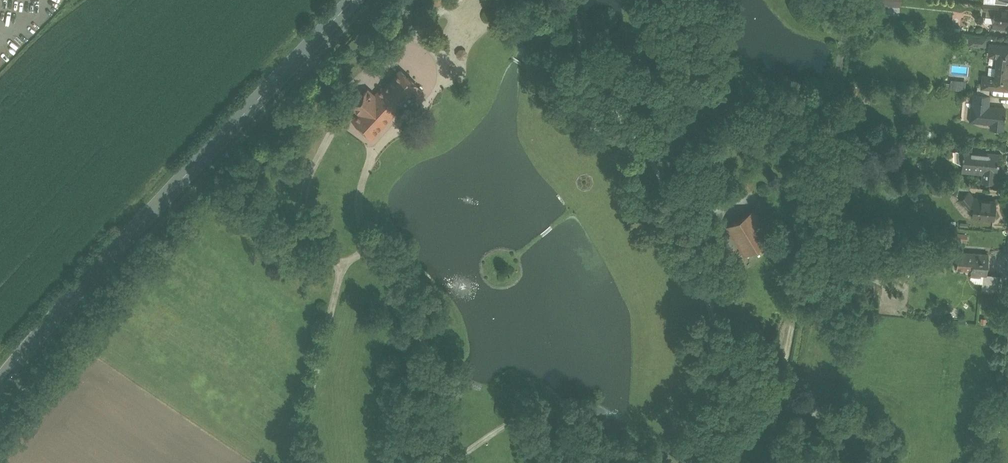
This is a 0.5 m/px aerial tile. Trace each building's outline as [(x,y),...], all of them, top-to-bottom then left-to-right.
[(995,4),(994,7),(993,23),(999,24),(1000,18),(1007,19),(1007,5),(1001,4),(995,4)] [(991,40),(990,50),(999,51),(998,63),(1007,63),(1007,41),(991,40)] [(464,46),(461,46),(458,49),(458,53),(461,55),(465,55),(467,52),(467,49),(464,46)] [(998,63),(997,73),(989,72),(988,82),(1006,84),(1006,83),(1007,76),(1007,63),(998,63)] [(383,85),(375,93),(368,86),(353,103),(360,109),(354,117),(372,133),(402,101),(400,100),(407,93),(408,93),(409,92),(410,91),(410,90),(410,89),(416,95),(423,88),(417,82),(401,68),(384,86),(383,85)] [(949,75),(949,85),(964,85),(964,75),(949,75)] [(989,90),(975,89),(973,100),(971,116),(991,118),(991,124),(1003,125),(1003,119),(1005,119),(1005,110),(1005,103),(988,102),(989,90)] [(609,118),(594,113),(592,121),(607,126),(609,118)] [(620,123),(614,121),(612,127),(618,129),(620,123)] [(999,149),(963,146),(962,152),(963,153),(962,166),(972,167),(972,164),(997,167),(998,159),(999,149)] [(965,181),(959,181),(959,180),(953,180),(953,181),(960,194),(968,187),(969,187),(970,181),(965,181)] [(996,197),(981,195),(981,194),(974,193),(969,187),(968,187),(960,194),(959,194),(963,199),(967,196),(973,202),(972,212),(994,214),(996,197)] [(752,208),(729,222),(745,250),(768,236),(752,208)] [(973,249),(958,248),(957,265),(971,266),(972,266),(973,249)] [(999,271),(987,270),(988,250),(973,249),(972,266),(971,266),(971,269),(983,270),(982,286),(997,287),(999,271)] [(995,294),(985,293),(984,301),(995,302),(995,294)] [(941,310),(942,303),(931,301),(930,309),(941,310)]
